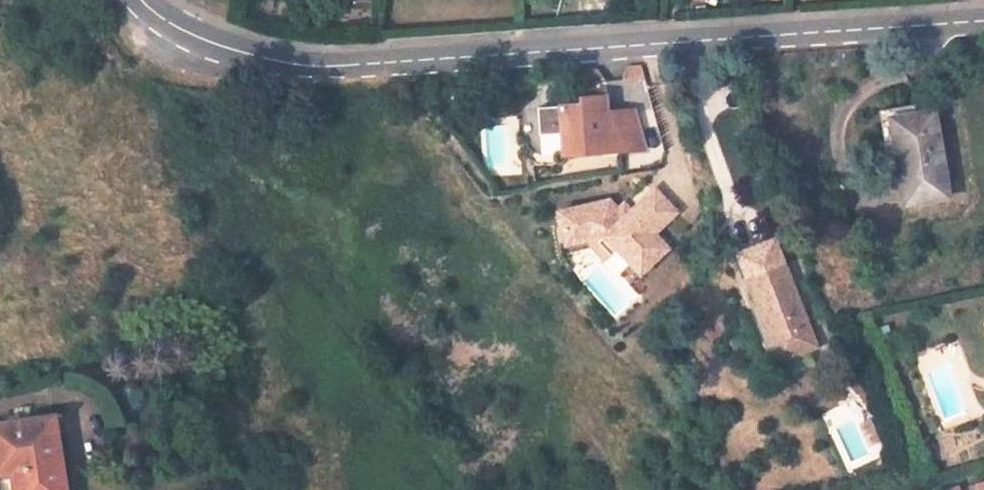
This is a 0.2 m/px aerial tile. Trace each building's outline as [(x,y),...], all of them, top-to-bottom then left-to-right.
[(607,96),(583,101),(584,107),(609,103),(607,96)] [(584,107),(541,115),(546,142),(568,138),(572,159),(653,144),(643,104),(610,112),(609,103),(584,107)] [(886,114),(900,207),(952,199),(937,106),(886,114)] [(617,195),(565,204),(571,238),(593,234),(611,231),(623,244),(646,270),(674,245),(661,229),(684,208),(662,184),(631,212),(617,195)] [(611,231),(593,234),(611,254),(623,244),(611,231)] [(796,391),(837,378),(797,252),(757,263),(796,391)] [(52,411),(0,419),(0,471),(11,469),(15,489),(65,489),(52,411)] [(940,437),(947,466),(983,457),(983,429),(983,426),(940,437)]
